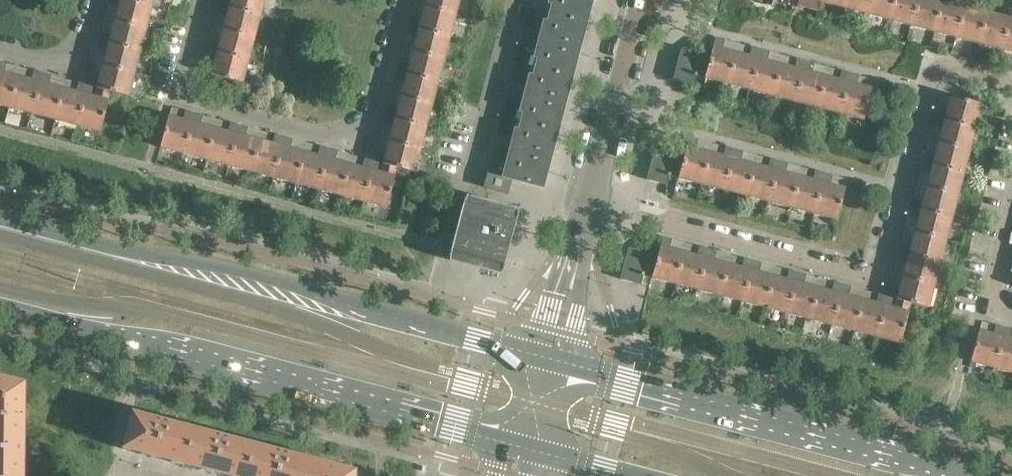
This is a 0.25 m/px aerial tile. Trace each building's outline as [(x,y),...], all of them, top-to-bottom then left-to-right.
[(152,6),(130,0),(120,0),(119,2),(114,0),(110,0),(105,17),(146,28),(152,6)] [(264,0),(220,0),(230,3),(229,7),(260,15),(264,0)] [(459,0),(416,0),(415,4),(456,14),(459,0)] [(591,0),(550,0),(550,2),(553,3),(550,13),(585,22),(591,0)] [(870,0),(846,0),(844,8),(866,14),(870,0)] [(894,0),(870,0),(866,14),(889,20),(894,0)] [(918,0),(894,0),(889,20),(911,26),(918,0)] [(942,0),(918,0),(911,26),(934,32),(942,0)] [(964,6),(960,5),(962,0),(942,0),(934,32),(956,38),(964,6)] [(989,3),(979,0),(970,0),(968,7),(964,6),(956,38),(978,43),(989,3)] [(1001,49),(1009,18),(1005,17),(1008,8),(989,3),(978,43),(1001,49)] [(450,37),(456,14),(415,4),(410,22),(419,24),(418,28),(450,37)] [(254,38),(260,15),(229,7),(228,11),(218,8),(213,27),(254,38)] [(578,49),(585,22),(550,13),(548,23),(544,22),(540,39),(578,49)] [(140,51),(146,28),(105,17),(100,36),(110,38),(109,42),(140,51)] [(1009,18),(1001,49),(1011,52),(1011,19),(1009,18)] [(248,60),(254,38),(213,27),(209,45),(218,48),(217,52),(248,60)] [(444,59),(450,37),(418,28),(417,33),(408,30),(403,48),(444,59)] [(728,84),(738,43),(720,38),(718,48),(713,47),(710,56),(704,78),(728,84)] [(571,76),(578,49),(540,39),(535,56),(539,57),(536,67),(571,76)] [(134,73),(140,51),(109,42),(108,46),(98,44),(93,62),(134,73)] [(750,90),(758,59),(754,58),(757,48),(738,43),(728,84),(750,90)] [(438,82),(444,59),(403,48),(398,67),(408,69),(406,73),(438,82)] [(704,78),(710,56),(681,48),(673,79),(693,85),(696,75),(704,78)] [(772,96),(783,55),(765,50),(762,60),(758,59),(750,90),(772,96)] [(242,83),(248,60),(217,52),(216,56),(206,53),(202,72),(211,74),(211,75),(242,83)] [(795,102),(803,71),(799,70),(802,60),(783,55),(772,96),(795,102)] [(21,67),(2,62),(0,71),(0,105),(10,108),(21,67)] [(128,96),(134,73),(93,62),(88,81),(98,83),(96,88),(111,92),(128,96)] [(817,108),(828,67),(810,62),(807,72),(803,71),(795,102),(817,108)] [(32,114),(41,82),(37,81),(39,72),(21,67),(10,108),(32,114)] [(564,103),(571,76),(536,67),(533,77),(530,76),(525,93),(564,103)] [(840,114),(848,83),(844,81),(846,72),(828,67),(817,108),(840,114)] [(432,104),(438,82),(406,73),(405,77),(396,75),(391,93),(432,104)] [(55,120),(65,79),(47,74),(45,83),(41,82),(32,114),(55,120)] [(863,120),(871,89),(870,88),(873,79),(855,74),(852,84),(848,83),(840,114),(863,120)] [(77,126),(85,94),(81,93),(84,84),(65,79),(55,120),(77,126)] [(110,96),(111,92),(96,88),(95,92),(110,96)] [(109,100),(110,96),(95,92),(94,97),(109,100)] [(426,126),(432,104),(391,93),(386,112),(396,114),(395,118),(426,126)] [(557,130),(564,103),(525,93),(521,110),(524,111),(522,121),(557,130)] [(109,100),(94,97),(85,94),(77,126),(100,132),(109,100)] [(975,127),(982,104),(950,96),(950,97),(941,94),(936,113),(945,115),(944,119),(975,127)] [(184,154),(192,123),(188,121),(190,112),(172,107),(170,117),(168,116),(160,147),(184,154)] [(206,160),(217,119),(199,114),(196,124),(192,123),(184,154),(206,160)] [(420,149),(426,126),(395,118),(394,122),(384,120),(379,138),(420,149)] [(229,166),(237,134),(233,133),(235,124),(217,119),(206,160),(229,166)] [(970,150),(975,127),(944,119),(943,123),(934,121),(929,139),(970,150)] [(549,158),(557,130),(522,121),(519,132),(516,131),(511,147),(549,158)] [(251,172),(262,131),(243,126),(241,136),(237,134),(229,166),(251,172)] [(273,178),(282,146),(278,145),(280,136),(262,131),(251,172),(273,178)] [(296,184),(307,143),(288,138),(286,147),(282,146),(273,178),(296,184)] [(414,172),(420,149),(379,138),(374,156),(384,159),(382,164),(397,168),(414,172)] [(701,184),(712,143),(694,139),(691,148),(687,147),(684,156),(678,178),(701,184)] [(964,172),(970,150),(929,139),(924,157),(933,160),(932,164),(964,172)] [(318,189),(327,158),(323,157),(325,148),(307,143),(296,184),(318,189)] [(724,190),(732,159),(728,158),(731,148),(712,143),(701,184),(724,190)] [(542,186),(549,158),(511,147),(507,164),(510,165),(507,177),(511,178),(542,186)] [(678,178),(684,156),(655,148),(647,180),(667,185),(669,175),(678,178)] [(341,195),(351,155),(333,150),(331,159),(327,158),(318,189),(341,195)] [(746,196),(757,155),(739,150),(736,160),(732,159),(724,190),(746,196)] [(363,201),(371,170),(367,169),(370,160),(351,155),(341,195),(363,201)] [(769,202),(777,171),(773,170),(775,160),(757,155),(746,196),(769,202)] [(791,208),(802,167),(783,162),(781,172),(777,171),(769,202),(791,208)] [(396,172),(397,168),(382,164),(381,168),(396,172)] [(958,195),(964,172),(932,164),(931,168),(922,166),(917,184),(958,195)] [(814,214),(822,182),(818,181),(820,172),(802,167),(791,208),(814,214)] [(395,176),(396,172),(381,168),(380,172),(395,176)] [(395,176),(380,172),(371,170),(363,201),(386,208),(395,176)] [(507,193),(511,178),(507,177),(488,172),(484,187),(507,193)] [(837,220),(845,189),(844,188),(847,179),(828,174),(826,184),(822,182),(814,214),(837,220)] [(952,217),(958,195),(917,184),(912,202),(922,205),(920,209),(952,217)] [(503,271),(515,226),(518,213),(464,199),(449,257),(503,271)] [(946,240),(952,217),(920,209),(919,213),(910,210),(905,229),(946,240)] [(940,262),(946,240),(905,229),(900,247),(910,250),(909,254),(940,262)] [(675,283),(686,243),(667,238),(665,247),(660,246),(657,255),(652,277),(675,283)] [(698,289),(706,258),(702,257),(704,248),(686,243),(675,283),(698,289)] [(652,277),(657,255),(629,248),(620,279),(641,284),(643,275),(652,277)] [(720,295),(731,255),(713,250),(710,259),(706,258),(698,289),(720,295)] [(934,284),(940,262),(909,254),(908,258),(898,255),(893,274),(934,284)] [(743,301),(751,270),(747,269),(749,260),(731,255),(720,295),(743,301)] [(765,307),(776,267),(757,262),(755,271),(751,270),(743,301),(765,307)] [(788,313),(796,282),(792,281),(794,272),(776,267),(765,307),(788,313)] [(810,319),(821,279),(802,274),(800,283),(796,282),(788,313),(810,319)] [(928,308),(934,284),(893,274),(888,292),(898,295),(897,299),(911,303),(928,308)] [(832,325),(841,294),(837,293),(839,283),(821,279),(810,319),(832,325)] [(855,331),(866,290),(847,286),(845,295),(841,294),(832,325),(855,331)] [(877,337),(886,306),(881,305),(884,295),(866,290),(855,331),(877,337)] [(910,307),(911,303),(897,299),(895,304),(910,307)] [(908,312),(910,307),(895,304),(894,308),(908,312)] [(908,312),(894,308),(886,306),(877,337),(900,343),(908,312)] [(994,368),(1002,337),(998,336),(1001,326),(982,321),(980,331),(979,330),(970,362),(994,368)] [(1009,328),(1006,338),(1002,337),(994,368),(1011,373),(1011,329),(1009,328)] [(23,407),(24,383),(0,377),(0,449),(23,450),(23,407)] [(183,465),(193,428),(132,412),(122,449),(183,465)] [(253,444),(193,428),(183,465),(226,475),(244,475),(253,444)] [(323,463),(253,444),(244,475),(320,475),(323,463)] [(20,474),(23,474),(23,450),(0,449),(0,475),(19,475),(20,474)] [(354,471),(323,463),(320,475),(354,475),(354,471)]
